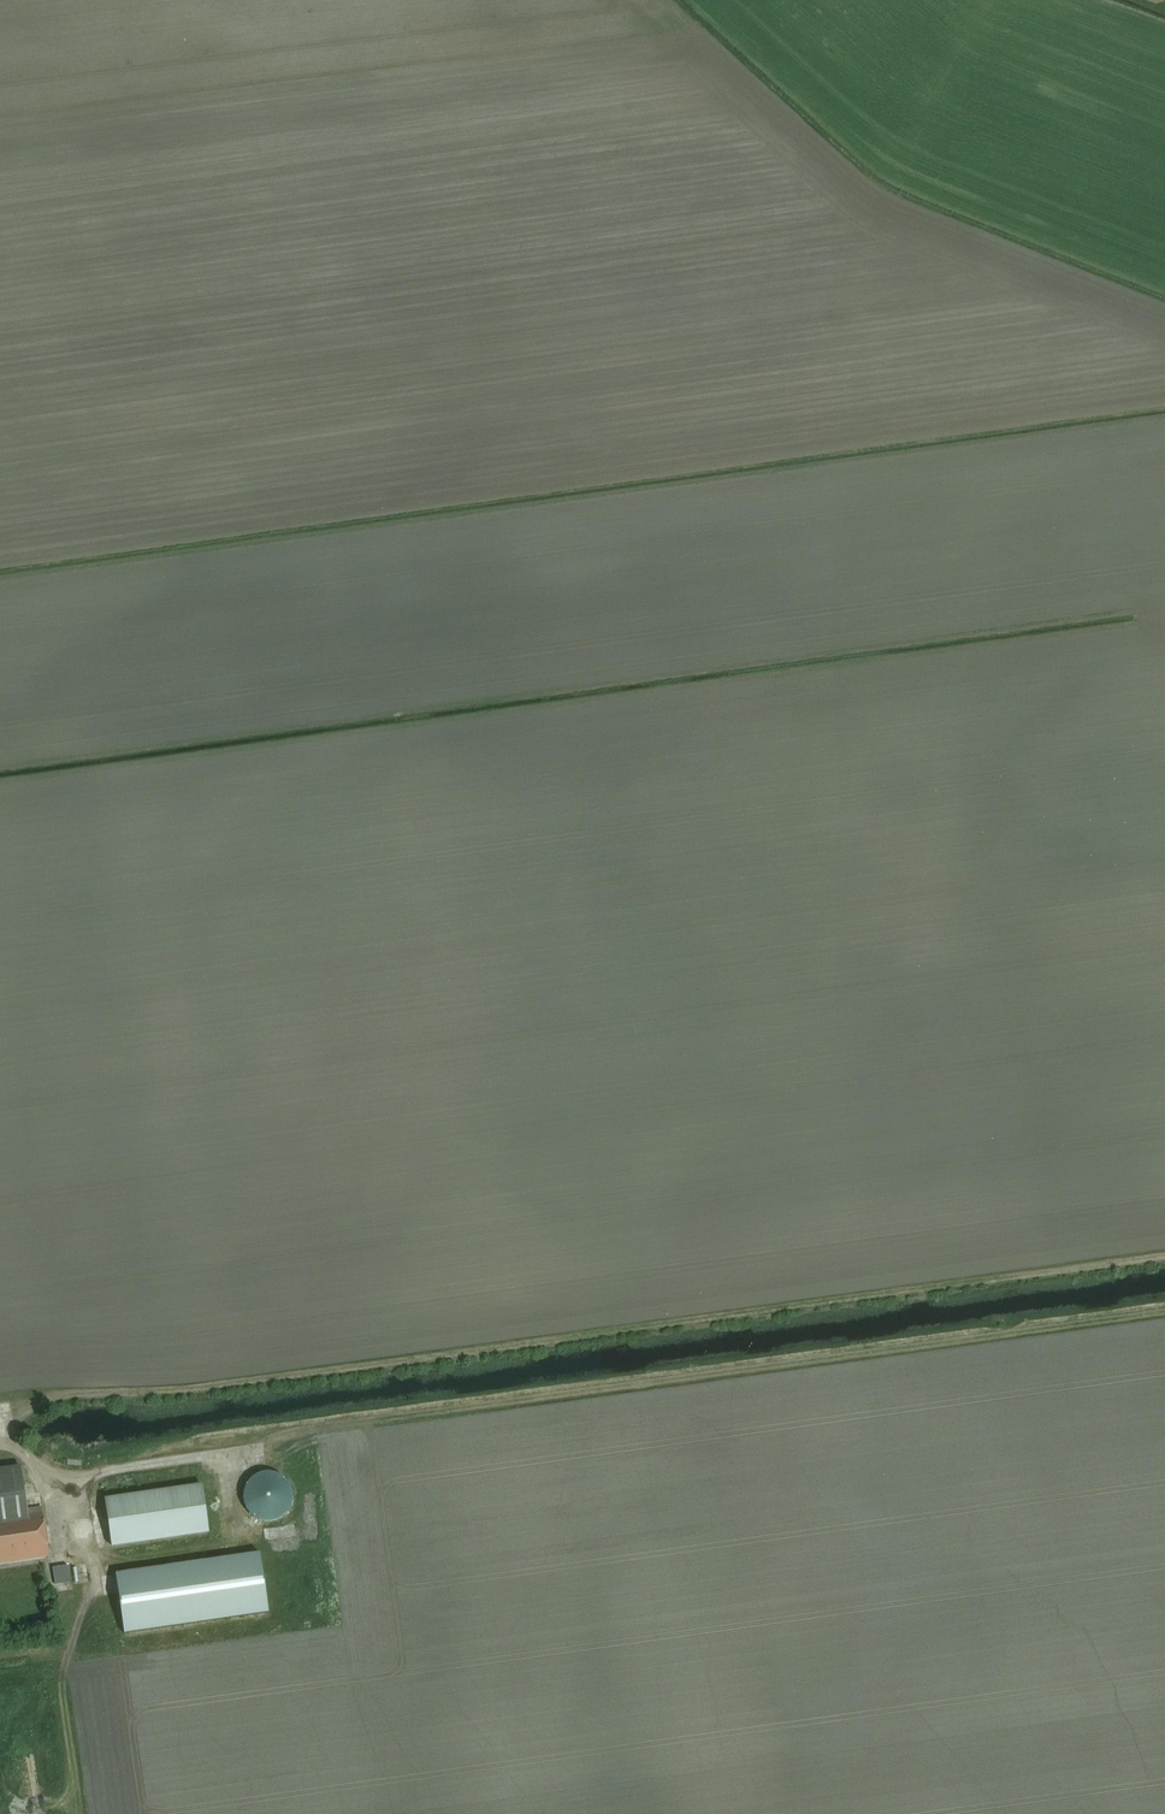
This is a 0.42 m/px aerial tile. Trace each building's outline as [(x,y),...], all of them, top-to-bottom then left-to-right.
[(26,1515),(18,1461),(0,1464),(0,1519),(26,1515)] [(278,1475),(272,1473),(266,1473),(260,1474),(254,1477),(249,1481),(246,1487),(244,1493),(243,1499),(244,1505),(247,1511),(251,1516),(257,1520),(263,1522),(270,1522),(276,1521),(282,1518),(287,1514),(291,1508),(293,1502),(293,1495),(291,1489),(288,1483),(284,1478),(278,1475)] [(111,1549),(209,1535),(201,1486),(104,1500),(111,1549)] [(49,1557),(42,1512),(26,1515),(0,1519),(0,1564),(49,1557)] [(115,1575),(124,1635),(268,1614),(260,1554),(115,1575)] [(67,1565),(52,1568),(54,1584),(69,1582),(67,1565)]
